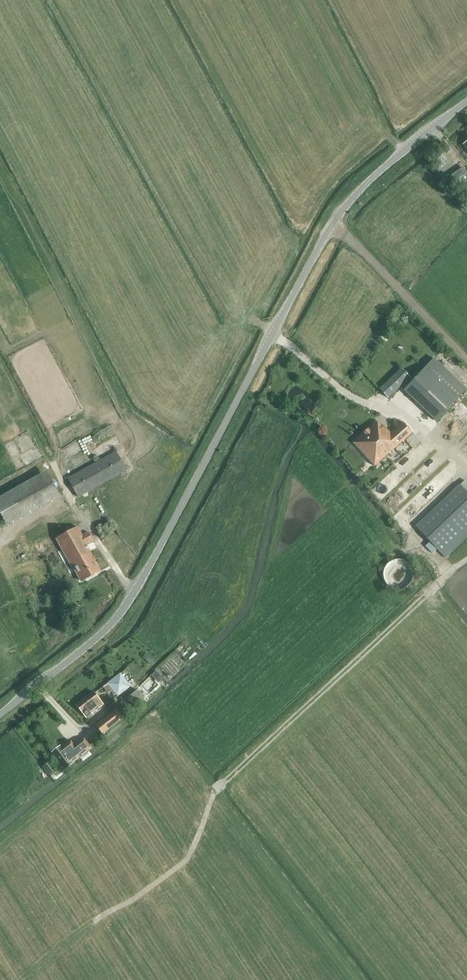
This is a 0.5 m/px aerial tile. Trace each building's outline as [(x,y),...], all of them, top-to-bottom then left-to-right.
[(466,184),(466,173),(463,167),(451,176),(461,189),(466,184)] [(466,389),(466,387),(435,357),(403,390),(437,421),(466,389)] [(388,399),(411,377),(402,367),(379,389),(388,399)] [(390,454),(413,433),(403,422),(390,434),(377,421),(351,444),(373,468),(390,454)] [(79,498),(128,471),(117,451),(68,478),(79,498)] [(47,471),(0,498),(0,509),(9,525),(61,496),(47,471)] [(416,526),(430,542),(425,546),(432,554),(437,549),(445,558),(466,537),(466,482),(465,480),(460,485),(460,484),(416,526)] [(68,561),(73,570),(81,582),(102,570),(88,545),(94,540),(89,532),(83,535),(78,526),(56,539),(68,561)] [(414,574),(414,571),(413,568),(412,565),(410,563),(407,561),(405,560),(401,559),(399,558),(396,559),(392,560),(390,561),(388,563),(386,565),(385,568),(384,571),(383,574),(384,577),(385,580),(387,583),(389,586),(391,587),(394,588),(398,589),(400,589),(403,588),(406,587),(408,586),(410,584),(412,582),(413,579),(414,577),(414,574)] [(118,696),(131,686),(120,673),(108,683),(118,696)] [(134,706),(143,698),(136,690),(127,698),(134,706)] [(87,719),(104,705),(94,691),(76,704),(87,719)] [(103,735),(124,718),(116,709),(95,725),(103,735)] [(61,746),(52,752),(65,769),(92,748),(85,738),(75,746),(71,741),(62,748),(61,746)] [(50,761),(42,767),(49,776),(57,770),(50,761)]
